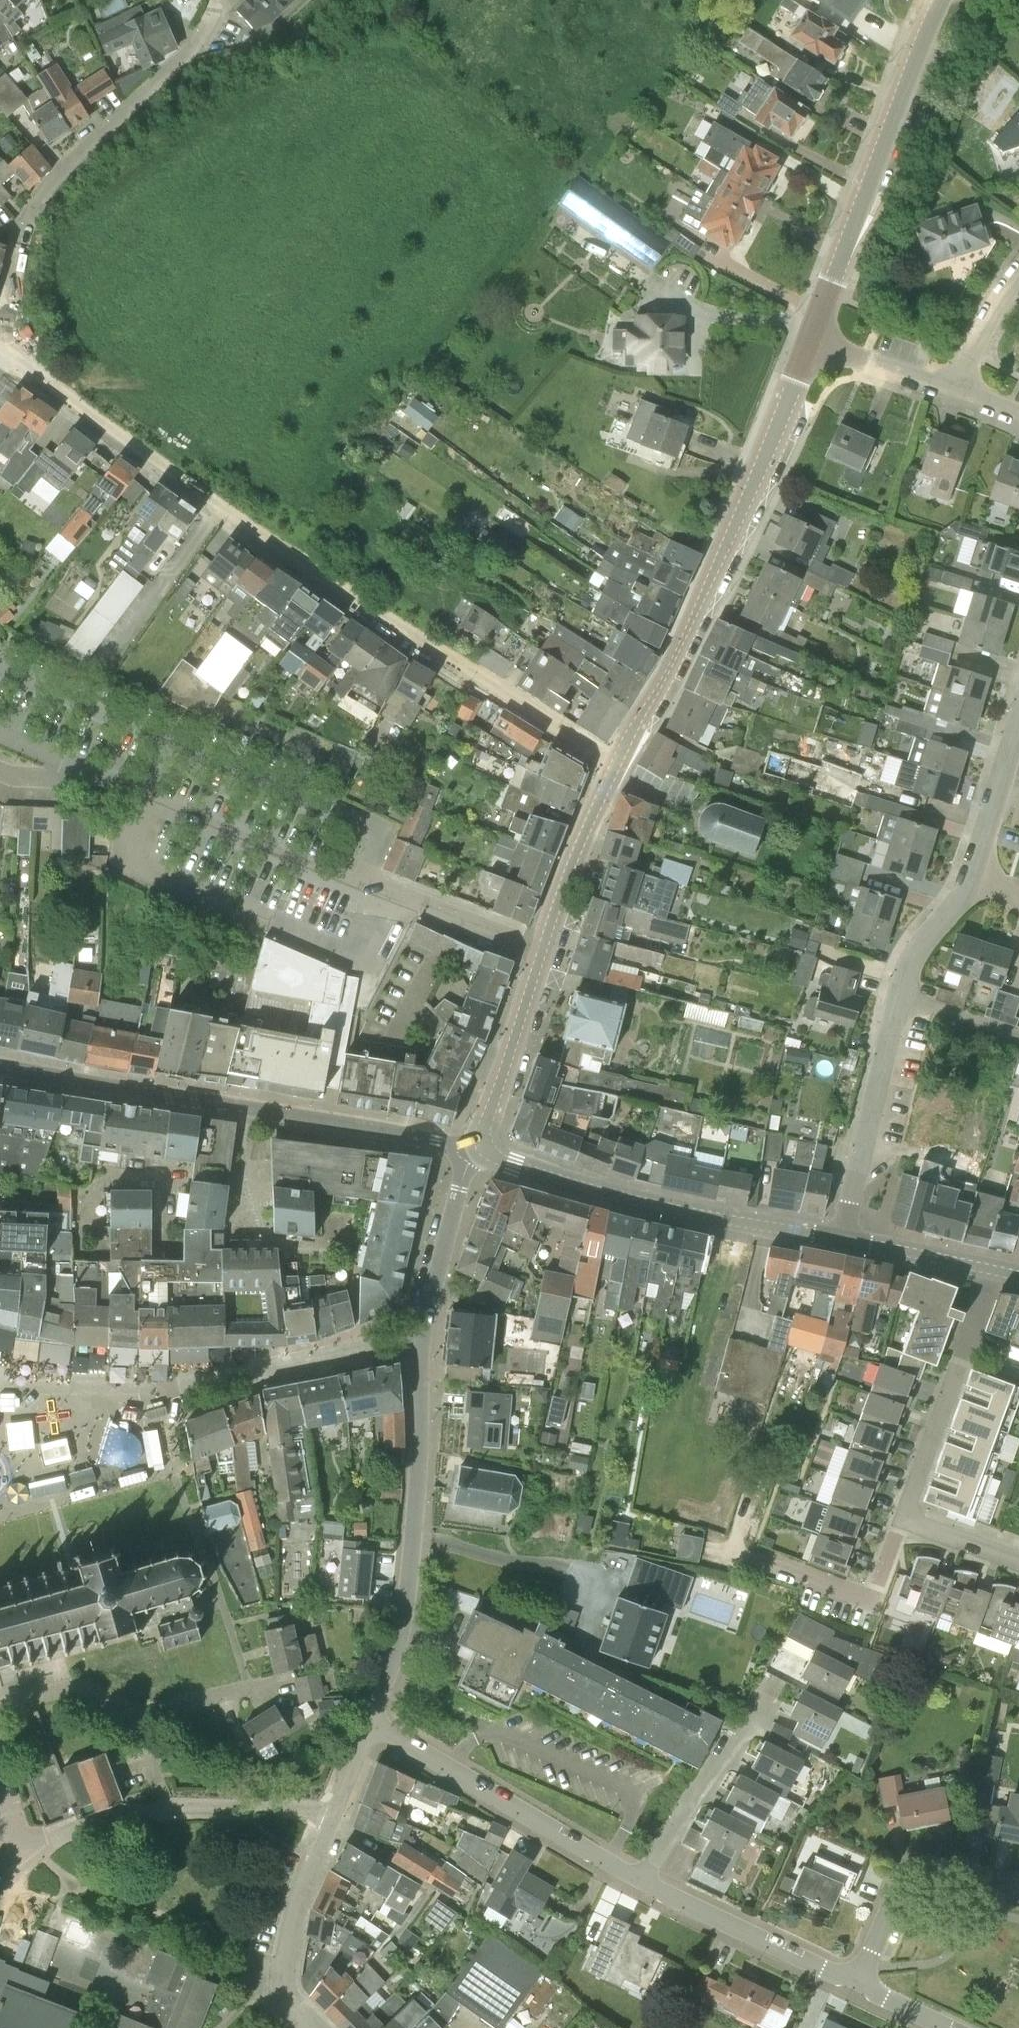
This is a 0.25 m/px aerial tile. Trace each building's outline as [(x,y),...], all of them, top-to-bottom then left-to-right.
[(23,28),(18,22),(24,16),(16,8),(8,0),(1,0),(0,1),(0,17),(13,38),(23,28)] [(24,0),(8,0),(16,8),(24,0)] [(105,15),(129,5),(127,0),(112,0),(101,5),(105,15)] [(237,12),(253,28),(270,21),(293,0),(250,0),(237,12)] [(780,6),(794,15),(800,5),(792,0),(784,0),(780,6)] [(817,1),(851,22),(866,0),(815,0),(817,1)] [(122,14),(95,26),(107,55),(132,44),(144,71),(166,60),(163,54),(177,48),(160,8),(126,23),(122,14)] [(807,10),(788,38),(801,47),(815,56),(815,57),(819,59),(820,58),(833,66),(837,61),(839,61),(843,55),(843,52),(847,46),(833,37),(838,30),(807,10)] [(3,44),(13,38),(0,17),(0,39),(3,44)] [(748,29),(739,43),(780,69),(774,78),(812,102),(814,100),(818,100),(822,93),(820,89),(827,79),(797,60),(764,39),(748,29)] [(32,44),(24,50),(32,64),(41,58),(32,44)] [(70,129),(89,116),(72,89),(63,75),(58,68),(39,79),(44,88),(70,129)] [(103,70),(81,83),(93,103),(115,90),(103,70)] [(5,73),(0,78),(0,110),(8,118),(28,100),(36,111),(30,115),(47,144),(70,129),(44,88),(27,99),(5,73)] [(743,106),(742,108),(756,117),(754,120),(769,130),(772,126),(790,137),(798,125),(802,125),(808,117),(806,113),(807,111),(773,88),(759,79),(750,93),(751,94),(743,106)] [(723,93),(716,105),(736,118),(742,108),(743,106),(723,93)] [(1000,137),(1014,149),(1018,148),(1018,114),(1000,137)] [(713,122),(701,143),(709,148),(703,158),(701,158),(712,165),(720,170),(762,194),(763,192),(767,193),(772,185),(769,182),(777,168),(776,164),(773,163),(776,157),(755,145),(752,151),(748,148),(750,143),(713,122)] [(9,151),(19,143),(11,133),(1,141),(9,151)] [(31,146),(7,166),(15,175),(30,190),(51,170),(31,146)] [(701,158),(695,169),(706,176),(712,165),(701,158)] [(3,207),(12,198),(2,187),(8,181),(15,175),(7,166),(3,161),(0,163),(0,204),(3,207)] [(720,170),(705,194),(748,218),(750,216),(754,216),(758,208),(756,205),(762,194),(720,170)] [(578,176),(558,203),(572,213),(652,271),(673,243),(578,176)] [(696,188),(679,220),(726,247),(729,241),(731,242),(735,242),(741,230),(745,231),(750,223),(747,220),(748,218),(705,194),(696,188)] [(974,207),(917,226),(929,263),(986,244),(974,207)] [(619,312),(617,364),(649,364),(649,370),(667,369),(668,362),(681,360),(682,346),(685,346),(686,337),(682,337),(680,319),(677,320),(676,314),(619,312)] [(37,399),(18,386),(17,386),(0,410),(0,449),(37,399)] [(431,423),(442,408),(416,390),(406,405),(431,423)] [(0,449),(0,453),(9,460),(0,476),(0,477),(14,489),(18,484),(39,456),(30,448),(40,436),(41,437),(57,414),(58,414),(37,399),(0,449)] [(631,425),(625,441),(639,446),(679,462),(695,419),(641,399),(631,425)] [(841,427),(827,456),(848,465),(844,473),(845,473),(843,477),(844,479),(845,480),(847,481),(846,484),(858,490),(863,478),(864,479),(867,472),(859,469),(873,442),(857,435),(860,428),(849,423),(846,429),(841,427)] [(39,456),(18,484),(29,493),(41,478),(59,492),(64,486),(69,490),(75,483),(70,479),(95,447),(73,429),(54,454),(46,447),(39,456)] [(935,434),(922,474),(935,479),(930,495),(947,501),(966,444),(935,434)] [(80,509),(61,534),(69,541),(77,548),(92,529),(87,525),(93,517),(103,505),(109,510),(118,498),(133,480),(140,472),(119,457),(79,508),(80,509)] [(990,500),(1018,510),(1018,462),(1016,461),(1015,460),(1014,460),(1012,460),(1011,460),(1009,460),(1008,460),(1006,460),(1005,461),(1004,461),(1002,462),(1001,463),(1000,463),(999,464),(998,465),(997,466),(996,468),(995,469),(995,470),(994,472),(994,473),(998,476),(990,500)] [(118,498),(129,507),(144,488),(133,480),(118,498)] [(128,565),(178,499),(158,484),(138,512),(139,512),(129,527),(137,533),(134,539),(130,536),(109,565),(121,574),(128,565)] [(178,543),(199,513),(178,499),(128,565),(140,574),(156,553),(156,554),(169,536),(178,543)] [(877,504),(874,512),(883,516),(887,507),(877,504)] [(784,530),(777,543),(811,560),(818,544),(824,547),(836,523),(810,510),(803,525),(785,516),(780,528),(784,530)] [(956,534),(977,541),(970,565),(1018,581),(1018,579),(1018,553),(985,542),(988,531),(960,522),(956,534)] [(634,531),(628,544),(693,573),(701,554),(686,547),(667,538),(656,531),(653,539),(634,531)] [(490,545),(493,539),(485,534),(481,539),(490,545)] [(616,537),(602,558),(603,559),(614,565),(621,568),(629,572),(650,582),(682,596),(693,573),(628,544),(616,537)] [(34,560),(40,544),(28,539),(21,556),(34,560)] [(256,558),(231,539),(210,568),(226,580),(219,590),(229,598),(256,558)] [(255,595),(276,567),(259,555),(256,558),(229,598),(236,602),(228,612),(236,618),(255,595)] [(603,559),(595,571),(608,579),(622,586),(631,591),(632,591),(631,593),(675,612),(682,596),(650,582),(629,572),(621,568),(614,565),(603,559)] [(813,560),(807,571),(834,583),(841,568),(832,564),(830,568),(813,560)] [(756,577),(751,589),(789,607),(796,610),(807,585),(802,582),(767,565),(760,579),(756,577)] [(255,595),(268,605),(258,618),(271,628),(301,585),(276,567),(255,595)] [(139,597),(147,586),(125,569),(116,580),(139,597)] [(802,582),(807,585),(819,591),(818,595),(827,599),(834,583),(807,571),(802,582)] [(944,571),(941,584),(969,592),(973,580),(944,571)] [(197,584),(188,577),(176,593),(185,600),(197,584)] [(608,579),(602,592),(633,611),(632,614),(667,629),(675,612),(631,593),(632,591),(631,591),(622,586),(608,579)] [(131,607),(139,597),(116,580),(109,590),(131,607)] [(287,649),(295,639),(305,623),(322,599),(301,585),(271,628),(267,634),(274,639),(287,649)] [(750,602),(743,615),(777,632),(789,607),(751,589),(746,600),(750,602)] [(124,616),(131,607),(109,590),(102,599),(124,616)] [(600,592),(591,613),(606,623),(609,618),(622,628),(621,631),(627,634),(658,649),(667,629),(632,614),(633,611),(602,592),(602,593),(600,592)] [(973,593),(965,618),(1004,630),(1012,605),(973,593)] [(117,626),(124,616),(102,599),(94,609),(117,626)] [(344,615),(322,599),(305,623),(317,632),(304,646),(295,639),(287,649),(288,650),(276,666),(295,679),(295,678),(297,679),(315,654),(314,653),(344,615)] [(13,602),(9,606),(8,605),(0,612),(0,619),(6,626),(18,617),(15,613),(19,609),(13,602)] [(482,639),(496,616),(477,604),(463,627),(482,639)] [(110,635),(117,626),(94,609),(87,618),(110,635)] [(102,645),(110,635),(87,618),(80,628),(102,645)] [(965,618),(957,643),(996,655),(1004,630),(965,618)] [(718,619),(710,638),(747,654),(750,647),(774,657),(776,654),(795,662),(798,655),(773,643),(718,619)] [(343,660),(365,630),(351,620),(328,650),(332,654),(326,662),(315,654),(297,679),(317,694),(342,659),(343,660)] [(65,647),(72,637),(74,636),(67,633),(69,630),(49,621),(42,639),(64,648),(65,647)] [(558,624),(550,636),(541,650),(563,664),(590,684),(628,707),(637,693),(646,679),(609,656),(610,655),(604,651),(603,653),(590,647),(591,645),(558,624)] [(95,655),(102,645),(80,628),(74,636),(72,637),(95,655)] [(615,628),(604,651),(610,655),(609,656),(646,679),(660,656),(627,634),(621,631),(615,628)] [(343,698),(357,681),(384,643),(365,630),(343,660),(352,666),(333,691),(343,698)] [(779,631),(773,643),(798,655),(800,656),(807,639),(798,635),(797,639),(779,631)] [(926,633),(922,645),(951,653),(954,642),(926,633)] [(254,654),(229,634),(197,675),(222,691),(254,654)] [(88,664),(95,655),(72,637),(65,647),(88,664)] [(710,638),(701,656),(751,678),(755,669),(777,678),(781,670),(746,655),(747,654),(710,638)] [(540,701),(563,664),(541,650),(529,642),(515,668),(526,674),(518,687),(540,701)] [(388,700),(407,659),(384,643),(357,681),(378,693),(370,708),(380,713),(387,699),(388,700)] [(922,645),(918,657),(938,663),(941,663),(947,665),(951,653),(922,645)] [(503,678),(512,663),(488,647),(479,662),(503,678)] [(701,656),(694,670),(699,673),(699,672),(717,680),(727,685),(745,692),(747,688),(751,678),(701,656)] [(173,702),(197,671),(182,660),(156,695),(173,702)] [(424,709),(431,697),(423,692),(433,675),(413,663),(396,694),(407,700),(394,722),(408,730),(421,708),(424,709)] [(980,704),(988,678),(947,665),(941,663),(938,663),(931,688),(942,692),(980,704)] [(628,707),(590,684),(563,664),(540,701),(561,715),(569,703),(562,699),(571,684),(593,701),(578,725),(605,743),(628,707)] [(750,705),(755,691),(747,688),(745,692),(727,685),(717,680),(699,672),(699,673),(694,670),(685,688),(722,706),(723,704),(730,707),(735,697),(750,705)] [(722,706),(685,688),(675,710),(717,729),(727,709),(722,706)] [(973,729),(980,704),(942,692),(935,716),(935,717),(973,729)] [(467,722),(478,702),(467,696),(457,716),(467,722)] [(899,719),(902,710),(886,706),(884,714),(899,719)] [(903,706),(902,710),(899,719),(931,729),(935,717),(935,716),(903,706)] [(541,733),(504,710),(494,726),(490,734),(515,750),(529,758),(543,733),(541,732),(541,733)] [(698,743),(706,724),(675,710),(666,728),(698,743)] [(927,741),(931,729),(899,719),(895,731),(917,738),(927,741)] [(874,732),(862,728),(858,739),(871,743),(874,732)] [(714,783),(719,767),(701,760),(703,756),(677,745),(677,744),(658,734),(639,765),(641,765),(633,788),(668,802),(676,778),(683,764),(703,773),(700,778),(714,783)] [(957,778),(965,752),(928,741),(927,741),(917,738),(910,761),(957,778)] [(347,778),(358,753),(338,745),(327,770),(347,778)] [(558,780),(572,757),(551,745),(542,764),(541,763),(541,764),(528,758),(529,758),(515,750),(527,758),(524,765),(535,770),(558,780)] [(761,767),(764,756),(760,755),(760,753),(737,746),(734,759),(761,767)] [(949,803),(957,778),(910,761),(874,750),(869,764),(916,779),(912,791),(949,803)] [(581,791),(587,774),(584,764),(572,757),(558,780),(581,791)] [(761,767),(734,759),(730,771),(758,779),(761,767)] [(581,791),(558,780),(535,770),(524,765),(523,767),(527,770),(520,787),(542,796),(540,802),(546,804),(571,815),(581,791)] [(422,782),(414,802),(432,811),(439,789),(422,782)] [(520,788),(509,785),(501,807),(528,818),(527,822),(514,817),(509,830),(516,833),(514,839),(555,855),(566,825),(541,819),(546,804),(540,802),(542,796),(520,787),(520,788)] [(894,816),(897,804),(858,792),(855,802),(866,805),(865,807),(886,814),(894,816)] [(656,815),(659,807),(619,793),(608,831),(623,835),(641,842),(646,844),(654,822),(648,820),(650,813),(656,815)] [(432,811),(414,802),(409,812),(405,822),(398,837),(419,847),(436,812),(432,811)] [(752,856),(765,820),(722,805),(720,805),(714,805),(710,805),(708,807),(703,811),(700,816),(699,819),(699,826),(700,831),(702,833),(704,836),(709,840),(752,856)] [(18,838),(19,830),(20,806),(4,806),(0,837),(18,838)] [(35,831),(36,807),(20,806),(19,830),(18,838),(17,855),(30,856),(30,831),(35,831)] [(391,815),(405,822),(409,812),(395,806),(391,815)] [(51,831),(52,807),(36,807),(35,831),(51,831)] [(66,832),(67,820),(63,820),(63,808),(52,807),(51,831),(66,832)] [(935,830),(896,817),(889,843),(927,855),(935,830)] [(88,846),(88,820),(67,820),(66,832),(66,857),(80,858),(80,846),(88,846)] [(654,865),(636,859),(641,842),(623,835),(608,831),(600,858),(613,863),(651,875),(654,865)] [(514,840),(501,835),(498,844),(515,851),(504,877),(505,878),(504,879),(541,894),(555,855),(514,839),(514,840)] [(382,869),(407,879),(414,864),(421,867),(428,851),(419,847),(398,837),(382,869)] [(682,854),(684,846),(661,839),(659,847),(682,854)] [(919,880),(927,855),(889,843),(881,869),(919,880)] [(862,875),(865,863),(837,854),(833,866),(862,875)] [(682,885),(688,869),(660,859),(657,868),(663,871),(661,879),(666,880),(682,885)] [(651,875),(613,863),(601,900),(631,909),(654,916),(666,880),(661,879),(651,875)] [(858,887),(858,886),(862,875),(833,866),(829,878),(848,884),(858,887)] [(529,926),(541,894),(504,879),(505,878),(504,877),(489,872),(486,879),(491,880),(488,887),(499,892),(492,911),(529,926)] [(858,887),(848,884),(840,908),(853,912),(891,924),(899,899),(858,886),(858,887)] [(685,946),(690,925),(654,916),(631,909),(601,900),(593,897),(581,933),(618,942),(622,926),(632,929),(632,931),(685,946)] [(883,950),(891,924),(853,912),(845,937),(883,950)] [(443,935),(416,922),(409,936),(410,937),(409,939),(449,960),(469,986),(474,989),(470,997),(498,1006),(514,964),(478,950),(443,934),(443,935)] [(813,927),(809,940),(819,943),(837,949),(841,936),(813,927)] [(664,955),(618,943),(618,942),(581,933),(574,953),(609,962),(612,952),(616,957),(654,967),(655,963),(662,965),(664,955)] [(973,940),(958,935),(947,969),(962,973),(957,989),(953,992),(939,988),(935,1000),(963,1009),(968,993),(973,979),(985,939),(974,936),(973,940)] [(300,954),(300,953),(264,938),(256,968),(209,960),(209,961),(214,962),(209,987),(249,994),(248,998),(249,998),(232,1059),(226,1083),(261,1090),(262,1079),(299,1087),(311,1017),(283,1012),(300,954)] [(999,988),(1011,952),(996,947),(997,943),(985,939),(973,979),(999,988)] [(814,957),(819,943),(809,941),(805,954),(814,957)] [(337,1022),(345,977),(345,973),(300,953),(300,954),(283,1012),(311,1017),(337,1022)] [(606,972),(609,962),(574,953),(567,973),(582,976),(613,984),(663,996),(664,982),(613,970),(606,972)] [(486,1041),(498,1006),(470,997),(474,989),(469,986),(449,960),(425,1005),(442,1022),(446,1025),(486,1041)] [(67,1020),(75,973),(75,969),(73,969),(73,964),(56,961),(49,996),(29,991),(29,995),(28,1006),(20,1036),(17,1049),(57,1058),(67,1020)] [(854,995),(859,973),(860,973),(835,964),(829,986),(824,984),(816,1012),(854,1026),(861,998),(854,995)] [(84,1064),(94,1026),(99,1000),(103,974),(75,969),(75,973),(67,1020),(57,1058),(84,1064)] [(28,975),(10,972),(9,975),(4,998),(3,1000),(0,1013),(0,1046),(17,1049),(20,1036),(28,1006),(29,995),(29,991),(28,975)] [(609,999),(613,984),(582,976),(578,992),(576,991),(575,995),(571,996),(569,1004),(572,1006),(564,1039),(567,1039),(560,1062),(580,1069),(600,1072),(602,1063),(609,1065),(612,1052),(614,1052),(626,1004),(609,999)] [(705,1006),(708,996),(697,993),(695,1003),(705,1006)] [(1018,1018),(1015,1017),(1018,1005),(1018,997),(1009,993),(1000,1021),(1016,1026),(1018,1018)] [(232,1059),(249,998),(248,998),(243,1017),(241,1017),(240,1022),(182,1011),(175,1038),(180,1039),(178,1045),(232,1059)] [(143,1008),(99,1000),(94,1026),(84,1064),(128,1071),(143,1018),(144,1018),(144,1016),(148,1017),(150,1005),(144,1004),(143,1008)] [(713,1000),(711,1007),(724,1011),(726,1003),(713,1000)] [(158,1075),(174,1010),(171,1009),(150,1005),(148,1017),(144,1016),(144,1018),(143,1018),(128,1071),(158,1075)] [(174,1010),(158,1075),(161,1076),(167,1077),(174,1049),(177,1050),(178,1045),(180,1039),(175,1038),(182,1011),(178,1011),(174,1010)] [(327,1074),(337,1022),(311,1017),(299,1087),(319,1092),(319,1091),(323,1092),(327,1074)] [(485,1047),(488,1041),(486,1041),(446,1025),(444,1029),(430,1055),(425,1065),(427,1066),(465,1085),(485,1047)] [(232,1059),(178,1045),(177,1050),(174,1049),(167,1077),(200,1080),(226,1083),(232,1059)] [(1018,1060),(1018,1053),(995,1045),(987,1070),(1012,1079),(1018,1060)] [(854,1072),(860,1051),(847,1048),(841,1069),(854,1072)] [(785,1060),(798,1062),(799,1050),(787,1049),(785,1060)] [(413,1065),(415,1055),(406,1054),(404,1064),(413,1065)] [(560,1063),(539,1054),(524,1098),(562,1111),(609,1120),(614,1114),(631,1118),(635,1101),(685,1112),(689,1089),(667,1087),(600,1072),(580,1069),(560,1062),(560,1063)] [(424,1089),(419,1088),(422,1072),(374,1064),(360,1061),(346,1059),(343,1064),(336,1104),(357,1107),(414,1116),(421,1117),(452,1126),(460,1096),(465,1085),(427,1066),(424,1089)] [(51,1140),(31,1137),(38,1093),(2,1087),(0,1104),(0,1173),(17,1173),(37,1176),(51,1140)] [(51,1140),(58,1123),(63,1096),(38,1093),(31,1137),(51,1140)] [(100,1147),(106,1103),(63,1096),(58,1123),(59,1123),(59,1124),(78,1126),(75,1144),(82,1145),(81,1157),(94,1158),(95,1147),(100,1147)] [(562,1111),(524,1098),(523,1099),(518,1113),(545,1123),(583,1138),(588,1124),(580,1121),(563,1118),(564,1116),(562,1111)] [(699,1116),(702,1102),(689,1099),(685,1113),(699,1116)] [(152,1156),(156,1110),(106,1103),(100,1147),(101,1148),(101,1149),(152,1156)] [(162,1111),(156,1110),(152,1156),(157,1156),(163,1157),(164,1146),(167,1112),(162,1111)] [(235,1139),(237,1122),(167,1112),(164,1146),(163,1157),(195,1161),(231,1166),(235,1139)] [(536,1148),(545,1123),(518,1113),(511,1133),(514,1140),(536,1148)] [(575,1163),(582,1142),(583,1138),(545,1123),(536,1148),(535,1149),(541,1152),(575,1163)] [(618,1143),(598,1136),(599,1135),(591,1132),(587,1143),(582,1142),(575,1163),(608,1175),(609,1172),(621,1137),(618,1143)] [(779,1162),(783,1135),(766,1132),(762,1160),(779,1162)] [(621,1137),(609,1172),(635,1179),(642,1157),(651,1161),(649,1183),(663,1186),(670,1154),(672,1154),(675,1145),(656,1139),(645,1145),(621,1137)] [(320,1144),(281,1139),(281,1143),(272,1142),(273,1169),(317,1168),(320,1144)] [(791,1171),(776,1168),(770,1204),(799,1209),(798,1211),(800,1212),(808,1182),(810,1170),(817,1142),(795,1139),(791,1171)] [(823,1216),(833,1168),(823,1165),(828,1145),(817,1142),(810,1170),(808,1182),(800,1212),(823,1216)] [(379,1200),(382,1176),(385,1152),(320,1144),(317,1168),(314,1192),(334,1195),(333,1203),(357,1206),(358,1198),(379,1200)] [(424,1186),(431,1158),(385,1152),(382,1176),(424,1186)] [(670,1154),(663,1186),(716,1198),(717,1195),(718,1195),(722,1171),(692,1165),(693,1159),(672,1154),(670,1154)] [(942,1166),(923,1159),(917,1179),(902,1174),(891,1214),(891,1216),(891,1219),(893,1221),(894,1223),(897,1225),(926,1233),(925,1238),(941,1242),(942,1237),(962,1242),(972,1207),(976,1191),(977,1190),(964,1186),(965,1182),(949,1178),(951,1167),(942,1164),(942,1166)] [(757,1207),(762,1167),(725,1160),(722,1171),(718,1195),(726,1197),(725,1202),(757,1207)] [(228,1187),(231,1166),(195,1161),(192,1182),(193,1182),(193,1183),(228,1187)] [(314,1221),(314,1192),(317,1168),(273,1169),(275,1232),(294,1234),(293,1240),(314,1243),(315,1237),(322,1238),(322,1221),(314,1221)] [(424,1186),(382,1176),(379,1200),(371,1230),(412,1239),(424,1186)] [(1018,1232),(1018,1179),(1015,1181),(1009,1201),(1011,1202),(1008,1212),(1001,1211),(989,1248),(1013,1253),(1013,1251),(1014,1252),(1018,1232)] [(517,1252),(523,1234),(512,1230),(514,1225),(507,1221),(519,1187),(491,1180),(473,1226),(499,1235),(491,1256),(497,1259),(493,1268),(498,1270),(507,1248),(517,1252)] [(226,1207),(228,1187),(193,1183),(190,1200),(182,1199),(182,1201),(226,1207)] [(74,1260),(72,1187),(71,1186),(58,1184),(58,1206),(49,1205),(45,1305),(39,1335),(72,1344),(73,1260),(74,1260)] [(541,1192),(519,1187),(507,1221),(514,1225),(512,1230),(523,1234),(517,1252),(532,1259),(539,1241),(531,1238),(538,1220),(545,1223),(546,1220),(538,1217),(548,1193),(541,1191),(541,1192)] [(111,1260),(140,1260),(152,1260),(152,1191),(111,1191),(111,1260)] [(989,1248),(1001,1211),(1004,1199),(976,1191),(972,1207),(962,1242),(989,1248)] [(575,1278),(580,1249),(589,1206),(590,1205),(548,1193),(538,1217),(546,1220),(545,1223),(565,1229),(555,1273),(544,1270),(530,1339),(561,1345),(571,1296),(575,1278)] [(2,1199),(1,1197),(0,1202),(0,1324),(17,1329),(26,1201),(2,1199)] [(186,1229),(191,1229),(197,1229),(212,1229),(223,1229),(226,1209),(226,1207),(182,1201),(181,1203),(179,1222),(187,1223),(186,1229)] [(39,1335),(45,1305),(49,1205),(28,1202),(26,1221),(17,1329),(39,1335)] [(593,1300),(597,1277),(607,1211),(589,1206),(580,1249),(575,1278),(571,1296),(593,1300)] [(617,1311),(617,1308),(620,1295),(631,1218),(607,1211),(597,1277),(608,1279),(604,1308),(617,1311)] [(656,1224),(631,1218),(620,1295),(617,1308),(632,1309),(636,1286),(646,1287),(647,1282),(656,1224)] [(665,1318),(682,1230),(656,1224),(647,1282),(659,1283),(653,1316),(665,1318)] [(524,1281),(498,1270),(493,1268),(497,1259),(491,1256),(499,1235),(473,1226),(456,1269),(482,1279),(477,1291),(488,1295),(485,1302),(504,1309),(508,1297),(517,1301),(524,1281)] [(185,1262),(167,1261),(167,1306),(170,1347),(199,1347),(198,1278),(197,1229),(191,1229),(186,1229),(185,1262)] [(212,1254),(212,1229),(197,1229),(198,1278),(224,1277),(224,1264),(224,1233),(215,1234),(216,1254),(212,1254)] [(360,1277),(400,1286),(412,1239),(371,1230),(362,1266),(360,1277)] [(696,1294),(702,1269),(708,1236),(682,1230),(665,1318),(678,1320),(684,1291),(696,1294)] [(225,1250),(224,1236),(224,1233),(224,1264),(224,1277),(262,1276),(261,1250),(261,1240),(231,1240),(231,1250),(225,1250)] [(803,1244),(792,1288),(816,1298),(811,1310),(803,1309),(799,1322),(824,1330),(844,1255),(803,1244)] [(781,1317),(786,1297),(800,1252),(770,1247),(764,1278),(777,1280),(768,1313),(776,1315),(781,1317)] [(262,1276),(281,1276),(278,1249),(261,1250),(262,1276)] [(850,1329),(864,1260),(845,1256),(839,1288),(836,1287),(834,1296),(828,1326),(830,1326),(820,1352),(817,1363),(811,1382),(810,1385),(815,1386),(823,1361),(831,1364),(828,1371),(826,1371),(819,1389),(828,1393),(842,1356),(845,1347),(850,1332),(850,1329)] [(109,1345),(110,1301),(109,1261),(74,1260),(73,1260),(72,1344),(75,1345),(109,1345)] [(138,1347),(140,1260),(111,1260),(111,1261),(109,1261),(110,1301),(109,1345),(138,1347)] [(170,1347),(167,1306),(167,1261),(152,1261),(152,1260),(140,1260),(138,1347),(170,1347)] [(864,1260),(850,1329),(870,1333),(877,1301),(897,1305),(897,1304),(907,1277),(891,1273),(892,1266),(864,1260)] [(296,1262),(280,1263),(281,1276),(288,1344),(317,1340),(312,1299),(309,1275),(309,1276),(299,1276),(296,1262)] [(337,1332),(355,1325),(347,1287),(349,1268),(336,1266),(335,1274),(327,1275),(327,1279),(337,1332)] [(961,1321),(964,1313),(949,1307),(956,1289),(909,1271),(907,1277),(897,1304),(917,1311),(902,1352),(888,1347),(884,1365),(919,1379),(925,1362),(936,1366),(953,1319),(961,1321)] [(327,1279),(327,1275),(323,1275),(309,1275),(312,1299),(317,1340),(337,1332),(327,1279)] [(262,1276),(224,1277),(225,1288),(225,1319),(226,1346),(288,1344),(281,1276),(262,1276)] [(199,1347),(226,1346),(224,1277),(198,1278),(199,1347)] [(359,1324),(396,1306),(400,1286),(360,1277),(359,1324)] [(1018,1306),(1018,1299),(1018,1296),(1018,1295),(1006,1293),(998,1293),(994,1304),(995,1305),(989,1320),(989,1319),(985,1331),(1004,1338),(1013,1312),(1016,1313),(1018,1306)] [(493,1315),(451,1311),(444,1380),(481,1384),(483,1368),(488,1368),(488,1371),(492,1372),(498,1314),(493,1313),(493,1315)] [(781,1317),(776,1315),(767,1348),(729,1338),(715,1390),(767,1405),(773,1388),(787,1343),(794,1322),(781,1318),(781,1317)] [(1010,1340),(1009,1345),(1018,1349),(1018,1315),(1010,1340)] [(845,1347),(842,1356),(858,1360),(860,1349),(845,1347)] [(386,1446),(385,1412),(402,1409),(400,1364),(380,1368),(384,1405),(381,1405),(381,1413),(377,1414),(377,1415),(383,1414),(383,1443),(386,1446)] [(919,1380),(919,1379),(884,1365),(880,1364),(870,1393),(908,1407),(918,1380),(919,1380)] [(1018,1378),(1018,1367),(1010,1364),(1007,1374),(1018,1378)] [(349,1421),(377,1415),(377,1414),(381,1413),(381,1405),(384,1405),(380,1368),(342,1375),(349,1421)] [(1018,1401),(1018,1387),(996,1378),(971,1369),(965,1384),(1018,1403),(1018,1401)] [(308,1428),(349,1421),(342,1375),(301,1383),(308,1428)] [(281,1526),(322,1519),(306,1428),(308,1428),(301,1383),(264,1390),(264,1394),(281,1526)] [(1013,1417),(1018,1403),(965,1384),(960,1398),(1013,1417)] [(56,1454),(54,1391),(13,1392),(15,1455),(56,1454)] [(82,1439),(83,1454),(99,1453),(94,1391),(57,1394),(60,1440),(82,1439)] [(508,1449),(512,1396),(468,1392),(467,1410),(471,1411),(468,1445),(508,1449)] [(118,1393),(102,1394),(103,1441),(120,1440),(118,1393)] [(898,1435),(908,1407),(870,1393),(859,1421),(898,1435)] [(262,1394),(224,1408),(236,1444),(235,1444),(232,1446),(233,1451),(234,1462),(235,1486),(249,1486),(246,1444),(268,1436),(262,1394)] [(1008,1432),(1013,1417),(960,1398),(955,1413),(1008,1432)] [(217,1464),(234,1462),(233,1451),(232,1446),(235,1444),(224,1408),(203,1416),(214,1445),(215,1454),(217,1464)] [(386,1459),(402,1458),(403,1458),(402,1409),(385,1412),(386,1446),(386,1448),(386,1459)] [(1002,1447),(1008,1432),(955,1413),(949,1428),(1002,1447)] [(196,1487),(207,1485),(204,1475),(212,1473),(208,1456),(215,1454),(214,1445),(203,1416),(186,1423),(193,1471),(195,1487),(196,1487)] [(887,1463),(898,1435),(859,1421),(849,1449),(887,1463)] [(997,1461),(1002,1447),(949,1428),(944,1442),(997,1461)] [(553,1445),(555,1437),(544,1435),(542,1442),(553,1445)] [(992,1476),(997,1461),(944,1442),(939,1457),(992,1476)] [(877,1491),(887,1463),(849,1449),(839,1478),(877,1491)] [(986,1491),(992,1476),(939,1457),(933,1471),(986,1491)] [(588,1461),(569,1458),(567,1472),(584,1475),(588,1461)] [(513,1510),(519,1506),(523,1486),(519,1479),(459,1469),(454,1500),(513,1510)] [(1006,1496),(1014,1473),(1004,1470),(997,1492),(1006,1496)] [(981,1505),(986,1491),(933,1471),(928,1486),(981,1505)] [(783,1478),(780,1487),(797,1492),(800,1483),(783,1478)] [(867,1519),(877,1491),(839,1478),(828,1506),(867,1519)] [(210,1498),(207,1485),(196,1487),(199,1501),(210,1498)] [(976,1520),(981,1505),(928,1486),(923,1501),(948,1510),(976,1520)] [(252,1489),(237,1494),(251,1551),(267,1547),(252,1489)] [(203,1507),(210,1532),(221,1570),(241,1610),(264,1604),(241,1517),(238,1504),(230,1499),(203,1507)] [(856,1548),(867,1519),(828,1506),(814,1500),(804,1528),(818,1534),(856,1548)] [(775,1502),(772,1513),(780,1516),(783,1505),(775,1502)] [(591,1514),(577,1510),(574,1528),(587,1531),(591,1514)] [(609,1520),(605,1542),(624,1546),(628,1524),(609,1520)] [(344,1540),(346,1523),(319,1521),(318,1538),(344,1540)] [(681,1528),(679,1552),(702,1555),(705,1531),(681,1528)] [(846,1576),(856,1548),(818,1534),(808,1562),(846,1576)] [(774,1542),(765,1540),(762,1549),(770,1552),(774,1542)] [(362,1550),(363,1542),(346,1541),(345,1548),(343,1547),(338,1596),(365,1598),(368,1568),(372,1568),(373,1551),(362,1550)] [(114,1547),(110,1549),(111,1554),(88,1561),(87,1559),(84,1558),(82,1558),(81,1555),(80,1555),(78,1554),(77,1556),(76,1557),(78,1563),(72,1565),(65,1567),(63,1560),(62,1560),(60,1559),(59,1561),(59,1563),(57,1563),(59,1570),(48,1573),(48,1572),(47,1573),(46,1570),(42,1571),(43,1574),(42,1574),(42,1575),(30,1578),(30,1577),(29,1578),(28,1575),(24,1576),(25,1579),(13,1583),(12,1579),(8,1581),(9,1584),(0,1586),(0,1667),(5,1666),(11,1664),(11,1665),(12,1666),(13,1669),(17,1667),(17,1665),(18,1663),(18,1662),(29,1659),(31,1664),(35,1663),(34,1659),(35,1658),(34,1657),(46,1654),(46,1655),(47,1655),(48,1659),(52,1658),(51,1654),(52,1653),(52,1652),(57,1651),(63,1649),(64,1650),(65,1650),(66,1654),(70,1653),(69,1649),(70,1649),(69,1648),(81,1645),(82,1645),(83,1649),(87,1648),(86,1644),(87,1644),(87,1643),(95,1641),(96,1643),(100,1641),(102,1646),(107,1645),(105,1640),(134,1632),(135,1637),(140,1636),(138,1631),(143,1629),(143,1626),(156,1622),(160,1635),(159,1635),(161,1640),(164,1650),(202,1639),(197,1619),(201,1618),(203,1613),(203,1611),(202,1608),(197,1606),(194,1607),(193,1604),(191,1599),(192,1599),(191,1594),(197,1589),(201,1592),(204,1589),(200,1586),(203,1578),(208,1578),(208,1574),(203,1574),(201,1566),(205,1563),(202,1559),(198,1562),(192,1557),(194,1553),(190,1551),(188,1555),(180,1556),(178,1551),(174,1552),(175,1556),(168,1558),(167,1554),(162,1555),(164,1559),(154,1562),(153,1557),(148,1559),(149,1563),(137,1566),(136,1562),(131,1564),(132,1568),(121,1571),(117,1557),(122,1556),(121,1551),(116,1552),(114,1547)] [(682,1605),(689,1584),(662,1575),(665,1566),(627,1553),(618,1578),(640,1586),(635,1602),(617,1596),(598,1650),(649,1668),(667,1613),(650,1607),(654,1596),(682,1605)] [(269,1554),(254,1558),(257,1567),(272,1563),(269,1554)] [(933,1578),(939,1559),(933,1557),(924,1556),(917,1556),(910,1576),(904,1574),(897,1596),(916,1603),(914,1609),(938,1618),(956,1570),(955,1570),(952,1579),(939,1575),(937,1580),(933,1578)] [(975,1594),(971,1592),(978,1573),(970,1571),(963,1570),(956,1570),(938,1618),(939,1618),(941,1612),(954,1617),(952,1623),(976,1632),(994,1584),(993,1584),(990,1593),(977,1588),(975,1594)] [(1009,1606),(1015,1587),(1009,1585),(1001,1584),(994,1584),(976,1632),(977,1632),(979,1626),(992,1631),(990,1636),(1014,1645),(1018,1632),(1018,1604),(1015,1602),(1013,1607),(1009,1606)] [(493,1601),(483,1597),(450,1588),(445,1601),(473,1613),(460,1641),(476,1649),(461,1682),(509,1705),(521,1678),(541,1688),(541,1689),(697,1767),(722,1719),(703,1709),(699,1716),(563,1647),(569,1636),(494,1600),(493,1601)] [(293,1624),(290,1613),(268,1618),(271,1629),(265,1630),(275,1673),(322,1662),(315,1632),(297,1637),(294,1623),(293,1624)] [(890,1693),(902,1660),(832,1636),(835,1630),(799,1613),(789,1632),(816,1646),(801,1675),(810,1680),(805,1691),(841,1710),(842,1708),(836,1705),(852,1673),(890,1693)] [(918,1669),(902,1676),(908,1688),(923,1681),(918,1669)] [(298,1690),(322,1685),(320,1672),(295,1677),(298,1690)] [(325,1697),(322,1685),(298,1690),(301,1702),(325,1697)] [(822,1747),(841,1710),(805,1691),(802,1689),(788,1715),(798,1720),(793,1730),(775,1721),(769,1732),(787,1741),(791,1732),(822,1747)] [(283,1716),(276,1705),(243,1725),(258,1750),(291,1730),(291,1729),(305,1720),(297,1707),(283,1716)] [(784,1798),(804,1761),(782,1750),(787,1741),(769,1732),(751,1766),(760,1771),(754,1782),(778,1795),(784,1798)] [(81,1817),(61,1767),(49,1740),(47,1740),(55,1763),(26,1775),(45,1826),(75,1815),(77,1819),(81,1817)] [(109,1765),(104,1752),(77,1762),(77,1761),(61,1767),(81,1817),(97,1811),(98,1811),(122,1802),(123,1801),(109,1765)] [(997,1784),(1002,1757),(982,1752),(977,1780),(997,1784)] [(429,1783),(377,1761),(367,1786),(402,1802),(404,1794),(436,1808),(439,1803),(455,1807),(460,1796),(429,1781),(429,1783)] [(904,1793),(900,1773),(877,1778),(883,1807),(899,1804),(903,1826),(948,1817),(942,1786),(904,1793)] [(759,1831),(778,1795),(754,1782),(739,1774),(725,1800),(734,1805),(729,1815),(759,1831)] [(1011,1793),(1008,1806),(999,1804),(999,1805),(990,1803),(985,1831),(996,1833),(996,1835),(1018,1839),(1018,1794),(1011,1793)] [(401,1833),(405,1823),(395,1819),(361,1803),(352,1826),(389,1841),(394,1829),(401,1833)] [(759,1831),(729,1815),(713,1807),(702,1830),(692,1825),(684,1840),(703,1850),(695,1865),(726,1880),(753,1828),(759,1831)] [(463,1829),(462,1833),(456,1845),(457,1846),(465,1852),(483,1866),(486,1869),(487,1871),(500,1846),(508,1828),(492,1821),(484,1838),(463,1829)] [(363,1884),(375,1859),(346,1841),(333,1866),(363,1884)] [(453,1897),(462,1882),(446,1873),(448,1871),(401,1842),(392,1858),(453,1897)] [(493,1886),(495,1887),(481,1910),(506,1925),(516,1905),(536,1918),(554,1887),(541,1879),(525,1868),(530,1859),(514,1849),(493,1886)] [(483,1866),(465,1852),(457,1862),(479,1878),(486,1869),(483,1866)] [(374,1890),(387,1865),(375,1859),(363,1884),(374,1890)] [(807,1868),(798,1888),(834,1905),(836,1900),(843,1903),(854,1877),(814,1859),(810,1868),(807,1868)] [(387,1898),(401,1874),(387,1865),(374,1890),(387,1898)] [(343,1927),(350,1915),(347,1913),(351,1905),(341,1899),(349,1881),(331,1870),(316,1897),(313,1909),(343,1927)] [(400,1927),(408,1914),(404,1912),(419,1885),(401,1874),(387,1898),(384,1903),(392,1908),(386,1915),(378,1909),(368,1922),(365,1920),(354,1938),(349,1935),(374,1952),(376,1950),(385,1934),(389,1936),(396,1924),(400,1927)] [(786,1874),(780,1887),(791,1891),(796,1878),(786,1874)] [(439,1936),(453,1916),(434,1902),(419,1922),(439,1936)] [(349,1935),(351,1932),(343,1927),(313,1909),(308,1935),(326,1943),(323,1949),(335,1956),(341,1947),(349,1935)] [(636,1984),(651,1951),(621,1937),(627,1925),(609,1916),(584,1970),(620,1986),(624,1978),(636,1984)] [(420,1939),(407,1929),(397,1942),(411,1951),(420,1939)] [(45,1974),(59,1937),(37,1930),(24,1966),(45,1974)] [(544,1971),(489,1931),(446,1992),(460,2002),(496,2027),(503,2027),(544,1971)] [(352,1979),(374,1952),(349,1935),(341,1947),(356,1956),(341,1975),(330,1964),(309,1994),(325,2010),(352,1979)] [(399,1949),(392,1941),(379,1952),(386,1960),(399,1949)] [(331,1961),(335,1956),(323,1949),(321,1947),(317,1953),(331,1961)] [(216,1983),(210,1981),(214,1971),(158,1950),(146,1981),(155,1984),(141,2022),(121,2014),(116,2027),(199,2027),(216,1983)] [(368,1997),(386,1981),(367,1962),(376,1951),(376,1950),(374,1952),(352,1979),(325,2010),(339,2025),(368,1997)] [(84,2016),(39,1998),(44,1983),(15,1972),(15,1971),(0,1965),(0,2027),(80,2027),(84,2016)] [(705,1975),(693,2001),(752,2027),(782,2027),(783,2026),(789,2013),(783,2011),(787,2001),(771,1993),(736,1976),(731,1988),(705,1975)] [(396,2027),(411,2013),(404,2005),(406,2002),(395,1991),(381,2005),(392,2015),(380,2027),(397,2027),(396,2027)] [(449,2026),(460,2002),(446,1992),(430,2009),(412,2027),(447,2027),(449,2026)] [(340,2027),(380,2027),(392,2015),(381,2005),(379,2008),(368,1997),(339,2025),(338,2025),(340,2027)] [(826,2018),(821,2027),(849,2027),(826,2018)]
